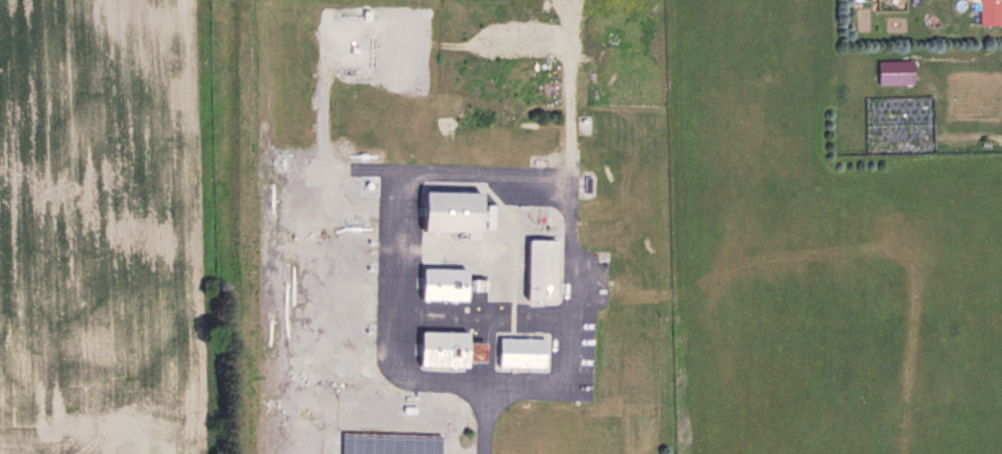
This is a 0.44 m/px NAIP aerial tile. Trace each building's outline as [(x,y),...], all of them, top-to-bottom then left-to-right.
[(981,23),(1001,22),(1000,0),(981,0),(981,23)] [(487,191),(431,189),(430,230),(496,232),(497,203),(487,202),(487,191)] [(561,238),(531,238),(531,303),(561,303),(561,238)] [(423,266),(422,299),(471,300),(472,267),(423,266)] [(472,331),(423,330),(422,368),(472,368),(472,358),(488,359),(489,341),(472,341),(472,331)] [(495,336),(495,367),(549,368),(549,336),(495,336)] [(344,431),(344,453),(442,453),(443,433),(344,431)]
